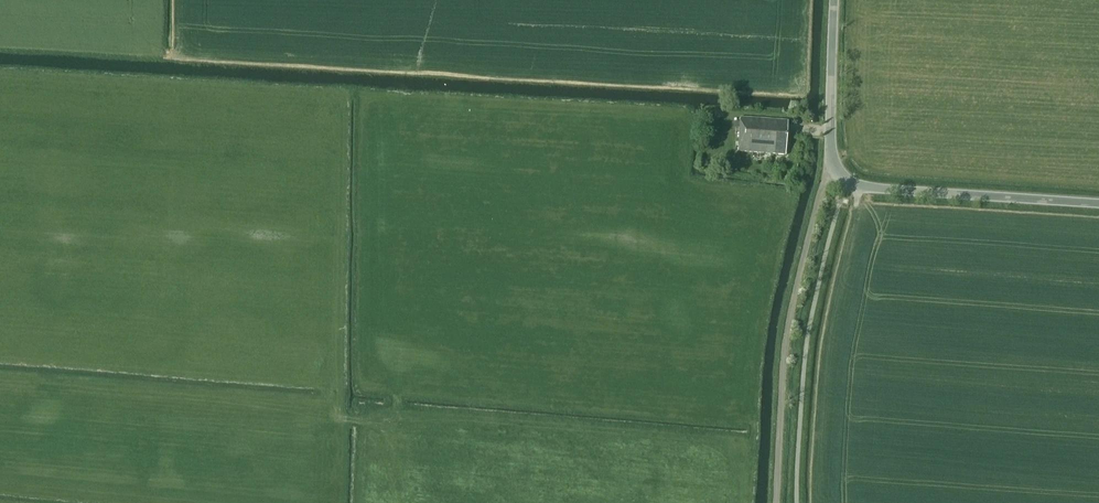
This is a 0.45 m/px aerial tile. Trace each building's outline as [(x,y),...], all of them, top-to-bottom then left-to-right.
[(788,119),(740,116),(738,149),(786,152),(788,119)]
